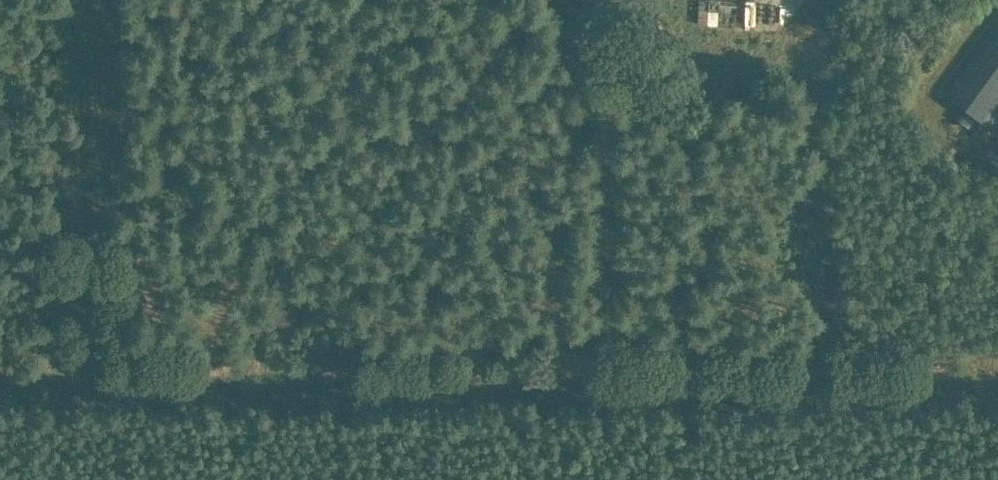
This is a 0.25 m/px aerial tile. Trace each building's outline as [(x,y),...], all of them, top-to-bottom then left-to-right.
[(969,54),(956,72),(943,90),(959,102),(951,113),(963,122),(975,131),(983,120),(997,130),(997,15),(969,54)]
